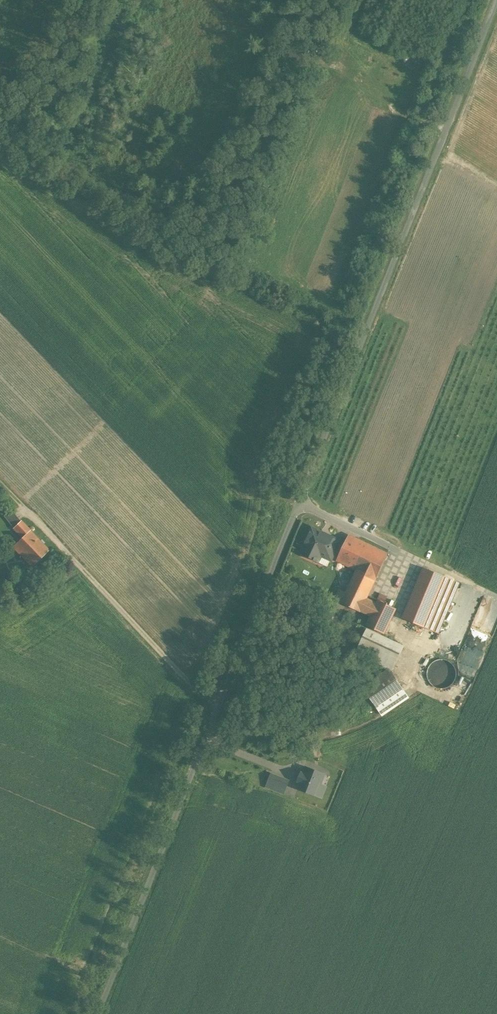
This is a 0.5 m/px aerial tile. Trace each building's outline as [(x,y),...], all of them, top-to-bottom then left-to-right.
[(49,550),(22,521),(14,528),(23,538),(13,547),(32,567),(49,550)] [(340,541),(312,528),(304,546),(304,547),(301,553),(314,559),(314,560),(320,563),(321,559),(322,556),(331,560),(334,553),(339,542),(340,541)] [(388,555),(350,536),(345,545),(340,556),(338,560),(357,569),(345,592),(344,592),(339,602),(361,613),(361,612),(370,617),(366,625),(384,634),(396,609),(378,600),(376,603),(366,598),(388,555)] [(340,556),(345,545),(339,542),(334,553),(340,556)] [(0,560),(0,577),(9,574),(5,559),(0,560)] [(460,583),(424,568),(403,618),(439,633),(460,583)] [(404,646),(367,629),(356,652),(392,670),(404,646)] [(451,661),(446,659),(441,658),(437,659),(432,661),(429,665),(428,670),(428,675),(430,679),(433,683),(437,685),(442,686),(447,685),(451,683),(454,679),(456,674),(455,669),(454,665),(451,661)] [(397,684),(388,670),(363,686),(378,709),(404,692),(398,683),(397,684)] [(323,798),(327,784),(322,783),(325,772),(305,766),(301,777),(294,775),(290,788),(323,798)] [(264,788),(285,792),(288,777),(268,773),(264,788)]
